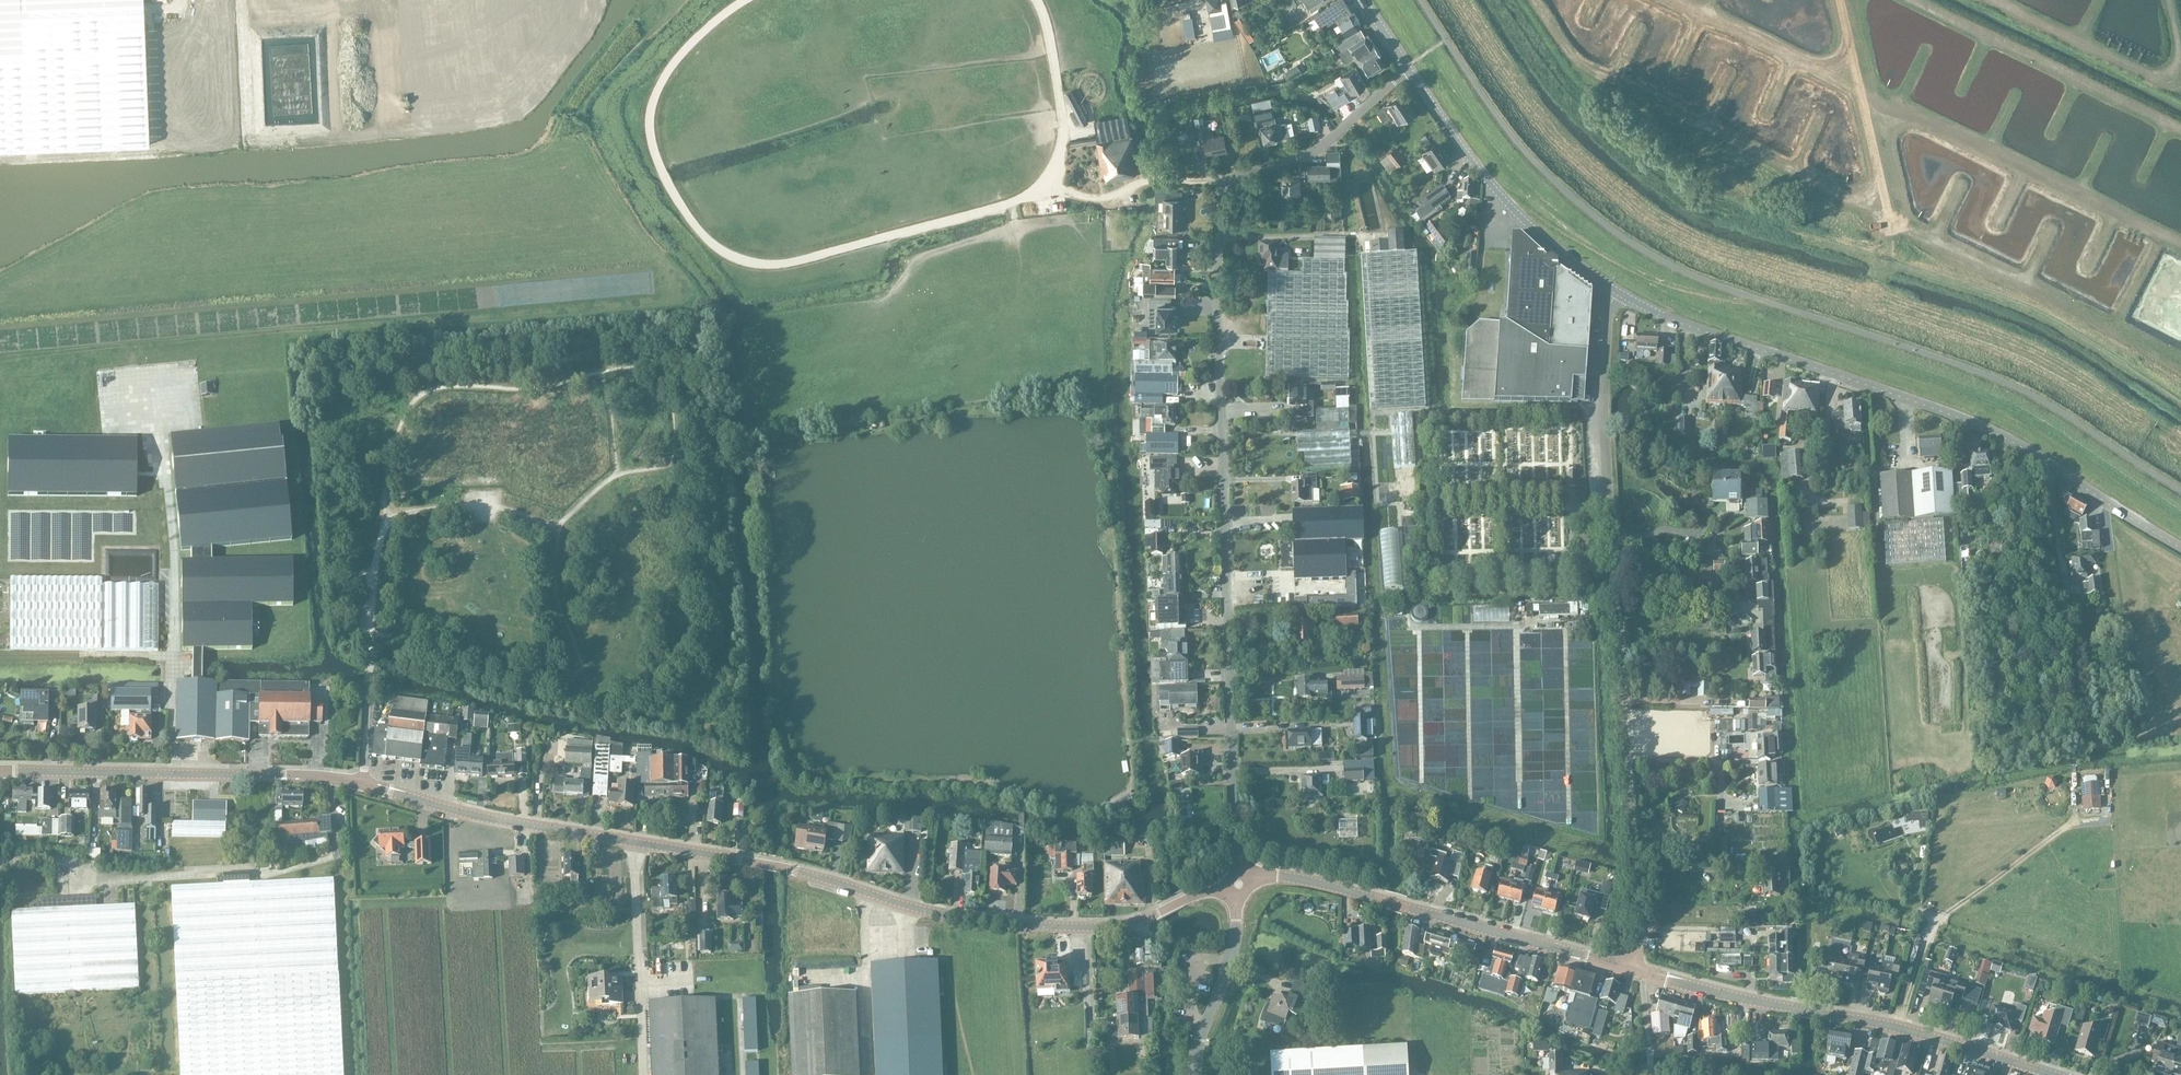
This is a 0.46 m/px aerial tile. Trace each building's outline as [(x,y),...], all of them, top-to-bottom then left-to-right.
[(227,140),(220,0),(0,0),(0,150),(227,140)] [(1209,11),(1222,9),(1220,0),(1207,0),(1209,11)] [(1309,9),(1323,0),(1303,0),(1309,9)] [(1320,12),(1318,10),(1312,14),(1320,26),(1326,22),(1328,25),(1338,19),(1340,23),(1338,24),(1342,30),(1344,29),(1347,34),(1362,25),(1354,13),(1353,14),(1344,0),(1339,0),(1320,12)] [(1368,77),(1385,66),(1379,57),(1381,55),(1368,34),(1365,36),(1360,29),(1336,44),(1341,52),(1339,53),(1346,63),(1355,57),(1368,77)] [(1290,80),(1301,73),(1297,65),(1285,72),(1290,80)] [(1351,93),(1365,85),(1355,67),(1341,76),(1351,93)] [(1334,81),(1322,87),(1328,97),(1339,90),(1334,81)] [(1071,90),(1064,94),(1082,126),(1088,122),(1071,90)] [(1337,102),(1332,107),(1334,109),(1344,100),(1339,94),(1335,98),(1337,102)] [(1387,104),(1387,105),(1376,111),(1383,122),(1390,118),(1390,119),(1397,115),(1399,119),(1413,110),(1403,94),(1389,103),(1387,104)] [(1263,143),(1279,140),(1276,124),(1275,124),(1270,102),(1252,106),(1253,111),(1255,111),(1257,121),(1263,120),(1265,126),(1260,127),(1263,143)] [(1313,116),(1307,126),(1326,136),(1331,126),(1313,116)] [(1126,117),(1093,122),(1097,143),(1130,137),(1126,117)] [(1196,141),(1191,119),(1175,123),(1179,144),(1196,141)] [(1169,128),(1152,132),(1154,143),(1171,139),(1169,128)] [(1204,135),(1208,156),(1227,152),(1223,134),(1213,136),(1212,133),(1204,135)] [(1425,145),(1431,142),(1426,134),(1420,138),(1425,145)] [(1095,137),(1070,141),(1071,146),(1096,142),(1095,137)] [(1134,168),(1138,168),(1132,137),(1097,143),(1103,185),(1135,178),(1134,168)] [(1434,170),(1449,159),(1437,142),(1422,153),(1434,170)] [(1390,172),(1405,160),(1395,148),(1380,159),(1390,172)] [(1340,165),(1340,158),(1340,152),(1327,152),(1327,165),(1308,166),(1308,177),(1330,176),(1330,181),(1340,180),(1341,176),(1339,176),(1339,165),(1340,165)] [(1298,181),(1305,180),(1305,169),(1297,169),(1297,174),(1291,174),(1291,176),(1282,177),(1282,196),(1298,196),(1298,181)] [(1464,181),(1463,193),(1458,192),(1457,202),(1463,202),(1463,200),(1471,200),(1470,209),(1479,210),(1479,201),(1477,201),(1478,182),(1464,181)] [(1443,189),(1420,205),(1422,207),(1416,211),(1422,220),(1451,200),(1447,194),(1443,189)] [(1182,192),(1166,192),(1156,192),(1157,202),(1166,202),(1166,200),(1166,227),(1167,227),(1167,233),(1168,234),(1176,234),(1178,233),(1178,227),(1179,227),(1179,215),(1182,215),(1182,200),(1182,192)] [(1341,215),(1341,198),(1323,198),(1323,215),(1341,215)] [(1438,251),(1448,243),(1432,222),(1426,226),(1429,231),(1437,240),(1433,243),(1438,251)] [(1426,406),(1416,252),(1405,253),(1403,231),(1387,232),(1388,240),(1370,242),(1371,255),(1362,255),(1371,409),(1426,406)] [(1521,235),(1512,234),(1506,324),(1479,322),(1466,333),(1461,402),(1571,404),(1573,381),(1585,382),(1592,292),(1557,267),(1557,263),(1551,259),(1548,260),(1521,235)] [(1150,238),(1145,251),(1154,251),(1154,255),(1167,255),(1166,264),(1179,264),(1179,263),(1181,262),(1182,261),(1182,257),(1181,255),(1179,255),(1179,245),(1178,245),(1178,239),(1168,238),(1150,238)] [(1320,260),(1345,260),(1345,239),(1320,238),(1320,260)] [(1477,241),(1477,249),(1486,250),(1486,241),(1477,241)] [(1277,245),(1259,244),(1259,265),(1265,265),(1265,271),(1287,271),(1288,271),(1288,256),(1287,256),(1277,256),(1277,245)] [(1466,254),(1465,277),(1473,278),(1475,254),(1466,254)] [(1345,260),(1320,260),(1302,260),(1302,274),(1268,274),(1267,335),(1265,379),(1349,381),(1350,331),(1347,331),(1348,303),(1346,303),(1346,275),(1345,275),(1345,260)] [(1174,281),(1174,267),(1151,267),(1151,263),(1144,263),(1143,281),(1174,281)] [(1143,294),(1175,295),(1175,294),(1177,293),(1177,287),(1175,285),(1149,284),(1149,281),(1144,281),(1143,294)] [(1150,298),(1150,313),(1157,313),(1157,327),(1168,327),(1168,329),(1178,329),(1178,318),(1176,318),(1177,313),(1175,313),(1175,305),(1170,305),(1170,298),(1150,298)] [(1656,352),(1657,336),(1636,335),(1636,351),(1656,352)] [(1150,343),(1150,353),(1150,362),(1135,362),(1135,375),(1136,375),(1135,395),(1137,395),(1137,404),(1160,404),(1160,395),(1178,395),(1178,377),(1178,375),(1172,375),(1172,371),(1172,362),(1175,362),(1176,343),(1150,343)] [(1725,363),(1726,346),(1721,346),(1721,345),(1710,344),(1709,362),(1710,362),(1710,367),(1724,368),(1724,363),(1725,363)] [(1667,351),(1661,351),(1659,350),(1658,366),(1661,366),(1667,366),(1667,351)] [(1706,403),(1723,404),(1724,369),(1708,369),(1706,403)] [(1724,369),(1723,404),(1744,406),(1744,408),(1746,408),(1745,417),(1755,417),(1756,406),(1753,406),(1754,397),(1740,396),(1741,380),(1740,380),(1740,370),(1724,369)] [(1786,413),(1798,415),(1802,383),(1785,382),(1781,424),(1779,440),(1791,442),(1793,416),(1786,416),(1786,413)] [(1776,384),(1764,383),(1762,397),(1774,398),(1776,384)] [(1802,383),(1798,415),(1818,417),(1819,394),(1820,385),(1802,383)] [(1313,403),(1306,404),(1305,388),(1289,389),(1290,407),(1296,407),(1296,419),(1313,419),(1313,403)] [(1356,389),(1349,389),(1335,389),(1336,409),(1316,410),(1317,432),(1297,433),(1298,454),(1303,454),(1304,471),(1357,469),(1356,436),(1349,436),(1349,422),(1357,422),(1356,389)] [(1833,429),(1850,428),(1850,431),(1853,433),(1861,432),(1860,424),(1859,405),(1843,406),(1844,415),(1832,416),(1833,429)] [(1178,455),(1178,435),(1164,435),(1165,426),(1175,426),(1175,407),(1141,407),(1141,419),(1140,419),(1140,435),(1139,435),(1139,455),(1178,455)] [(1390,416),(1394,468),(1415,466),(1412,414),(1390,416)] [(1688,436),(1688,418),(1680,418),(1680,436),(1688,436)] [(291,540),(286,483),(284,469),(280,425),(279,425),(170,436),(181,551),(191,550),(191,561),(181,562),(182,651),(193,651),(192,682),(202,683),(202,650),(252,650),(251,606),(293,606),(292,560),(211,561),(211,548),(291,540)] [(1934,457),(1941,456),(1939,437),(1919,438),(1920,458),(1924,458),(1924,460),(1934,460),(1934,457)] [(8,440),(8,496),(136,497),(137,440),(8,440)] [(1971,469),(1990,468),(1989,451),(1970,452),(1971,469)] [(1783,480),(1804,479),(1802,452),(1780,454),(1783,480)] [(1176,458),(1150,459),(1150,472),(1154,472),(1155,490),(1162,490),(1162,496),(1177,495),(1176,487),(1180,487),(1180,469),(1176,469),(1176,458)] [(1951,471),(1910,473),(1880,475),(1883,521),(1907,520),(1907,522),(1933,520),(1933,518),(1954,516),(1951,471)] [(477,482),(494,483),(495,473),(478,473),(477,482)] [(1960,474),(1961,484),(1954,485),(1955,497),(1962,497),(1968,497),(1967,490),(1973,489),(1972,473),(1960,474)] [(1292,485),(1292,502),(1311,502),(1311,490),(1317,490),(1316,475),(1304,475),(1304,485),(1292,485)] [(1713,499),(1726,499),(1726,512),(1739,512),(1739,499),(1739,476),(1713,476),(1713,499)] [(1358,500),(1358,487),(1340,487),(1340,500),(1358,500)] [(2069,504),(2066,510),(2076,516),(2073,521),(2074,523),(2080,524),(2082,549),(2092,549),(2090,520),(2080,520),(2080,518),(2087,505),(2073,497),(2064,492),(2060,500),(2069,504)] [(1747,520),(1757,519),(1757,524),(1755,524),(1756,529),(1744,529),(1745,543),(1742,543),(1742,556),(1758,555),(1757,543),(1768,542),(1767,523),(1766,519),(1768,519),(1767,500),(1746,501),(1747,520)] [(1160,518),(1159,503),(1145,503),(1145,518),(1160,518)] [(1862,528),(1861,508),(1850,508),(1851,528),(1862,528)] [(1292,511),(1293,542),(1345,542),(1364,541),(1363,509),(1292,511)] [(1943,520),(1933,520),(1907,522),(1883,523),(1886,566),(1945,562),(1943,520)] [(1146,555),(1162,555),(1162,536),(1145,537),(1146,555)] [(1280,543),(1281,570),(1294,570),(1295,580),(1295,599),(1295,609),(1308,608),(1357,607),(1357,606),(1367,606),(1364,546),(1348,546),(1349,579),(1346,579),(1345,542),(1293,542),(1280,543)] [(2089,555),(2089,556),(2085,556),(2071,558),(2073,578),(2087,576),(2086,565),(2095,564),(2094,554),(2089,555)] [(1162,558),(1163,577),(1182,577),(1181,557),(1162,558)] [(1747,584),(1769,583),(1769,576),(1767,576),(1767,560),(1746,561),(1747,584)] [(1182,577),(1163,577),(1164,597),(1182,597),(1182,577)] [(2088,579),(2089,585),(2089,593),(2090,594),(2098,593),(2097,578),(2088,579)] [(158,585),(116,584),(101,585),(101,580),(10,579),(9,650),(101,651),(101,650),(115,650),(115,651),(158,651),(158,585)] [(1762,610),(1763,616),(1773,617),(1773,616),(1774,616),(1774,611),(1774,609),(1774,600),(1773,585),(1769,586),(1756,586),(1757,602),(1758,602),(1758,610),(1762,610)] [(1147,599),(1159,599),(1159,591),(1147,591),(1147,599)] [(1156,629),(1186,628),(1185,610),(1178,610),(1177,601),(1155,602),(1156,629)] [(1577,604),(1538,606),(1539,616),(1577,615),(1577,604)] [(1358,627),(1357,615),(1335,616),(1336,628),(1358,627)] [(1773,617),(1763,616),(1764,631),(1764,633),(1751,634),(1752,652),(1775,651),(1774,630),(1774,628),(1774,623),(1773,617)] [(1309,629),(1313,629),(1313,623),(1296,623),(1297,643),(1309,643),(1309,629)] [(1184,640),(1184,631),(1161,632),(1162,650),(1165,650),(1169,653),(1169,663),(1187,662),(1186,642),(1166,643),(1166,640),(1184,640)] [(1776,675),(1775,669),(1775,657),(1753,658),(1753,676),(1766,676),(1776,675)] [(1152,684),(1187,683),(1187,666),(1166,666),(1166,660),(1151,660),(1152,684)] [(1344,677),(1336,677),(1337,690),(1365,689),(1373,688),(1372,673),(1365,673),(1365,670),(1344,671),(1344,677)] [(1311,680),(1298,680),(1299,700),(1312,699),(1312,696),(1323,696),(1323,699),(1331,698),(1331,689),(1327,689),(1327,684),(1311,685),(1311,680)] [(248,724),(259,724),(259,737),(307,737),(308,725),(308,722),(321,722),(321,702),(309,702),(309,684),(202,683),(192,682),(178,682),(178,693),(177,693),(176,740),(215,741),(248,742),(248,724)] [(157,712),(158,684),(111,684),(111,692),(110,692),(111,712),(142,712),(142,719),(129,719),(129,740),(131,740),(133,742),(136,742),(138,740),(140,740),(140,739),(150,739),(150,712),(157,712)] [(50,692),(53,692),(53,708),(60,708),(60,692),(60,687),(50,687),(50,692)] [(1196,687),(1169,688),(1158,688),(1159,702),(1170,702),(1170,706),(1197,705),(1196,687)] [(19,716),(19,725),(33,725),(34,722),(38,722),(38,723),(47,723),(47,709),(44,709),(44,698),(23,697),(23,716),(19,716)] [(389,729),(376,727),(372,756),(386,758),(421,762),(420,767),(444,770),(448,739),(457,740),(459,719),(427,715),(428,702),(393,697),(389,729)] [(101,723),(101,698),(93,698),(93,709),(78,709),(78,716),(76,716),(76,721),(78,721),(78,731),(80,731),(80,734),(85,734),(85,731),(95,731),(95,723),(101,723)] [(1765,709),(1766,700),(1749,700),(1749,708),(1765,709)] [(1782,721),(1782,714),(1768,713),(1768,721),(1782,721)] [(1749,731),(1757,731),(1756,716),(1748,716),(1749,731)] [(1366,718),(1354,719),(1355,741),(1367,740),(1366,718)] [(1178,730),(1178,731),(1178,738),(1198,738),(1197,729),(1178,730)] [(1310,730),(1288,731),(1289,749),(1311,748),(1311,747),(1322,746),(1321,730),(1310,731),(1310,730)] [(1773,736),(1763,736),(1757,736),(1758,761),(1770,760),(1770,757),(1775,757),(1774,753),(1783,753),(1782,734),(1773,734),(1773,736)] [(456,775),(469,776),(470,760),(472,736),(465,735),(463,752),(458,751),(457,759),(456,775)] [(593,751),(596,751),(596,748),(593,748),(593,739),(578,736),(578,740),(567,739),(565,764),(592,766),(593,751)] [(596,748),(596,751),(593,796),(607,797),(609,773),(622,773),(623,749),(623,745),(610,742),(611,738),(597,736),(596,748)] [(1179,746),(1180,746),(1180,740),(1166,740),(1166,747),(1165,747),(1166,758),(1180,757),(1179,746)] [(646,798),(671,797),(671,785),(664,785),(664,760),(652,760),(652,754),(651,754),(652,746),(637,742),(637,755),(637,785),(646,785),(646,798)] [(526,763),(526,750),(517,751),(517,754),(513,755),(497,755),(497,764),(489,765),(490,777),(515,776),(514,764),(526,763)] [(470,760),(469,776),(482,777),(484,761),(480,761),(481,756),(481,752),(471,752),(470,760)] [(1189,775),(1199,774),(1198,756),(1189,756),(1188,753),(1181,753),(1182,775),(1189,775)] [(688,759),(664,760),(664,785),(671,785),(671,797),(689,797),(688,773),(695,773),(696,760),(688,759)] [(1378,769),(1364,770),(1364,763),(1343,764),(1344,771),(1344,782),(1379,780),(1378,769)] [(1773,765),(1758,766),(1759,786),(1776,785),(1776,776),(1784,776),(1784,765),(1773,765)] [(589,797),(591,779),(591,771),(581,770),(580,784),(566,783),(567,778),(556,777),(555,794),(565,794),(565,795),(589,797)] [(1329,776),(1302,777),(1302,798),(1323,798),(1322,786),(1329,786),(1329,776)] [(2100,782),(2085,783),(2087,807),(2102,806),(2100,782)] [(618,805),(633,807),(635,787),(613,786),(612,791),(610,791),(609,803),(618,804),(618,805)] [(711,787),(710,793),(710,803),(708,822),(721,824),(724,797),(717,797),(717,794),(724,795),(725,788),(711,787)] [(35,793),(32,793),(32,789),(13,789),(13,801),(18,801),(18,812),(26,813),(26,801),(35,801),(35,810),(51,810),(51,791),(35,791),(35,793)] [(1760,813),(1785,812),(1793,811),(1791,789),(1786,789),(1759,790),(1760,813)] [(88,791),(69,791),(69,811),(88,811),(88,791)] [(156,808),(148,808),(148,791),(135,791),(135,808),(139,808),(139,815),(145,816),(145,828),(155,828),(156,808)] [(119,829),(117,828),(116,852),(132,852),(132,802),(119,801),(119,814),(115,814),(115,792),(101,792),(101,803),(100,803),(100,805),(98,807),(100,809),(100,811),(98,811),(98,819),(119,820),(119,829)] [(272,806),(272,811),(281,811),(281,807),(302,807),(302,793),(281,792),(281,793),(275,793),(275,806),(272,806)] [(0,796),(0,803),(11,801),(9,794),(0,796)] [(1113,816),(1134,804),(1130,795),(1108,807),(1113,816)] [(225,837),(226,803),(193,802),(193,822),(173,821),(172,836),(225,837)] [(1186,804),(1176,804),(1176,817),(1186,817),(1186,804)] [(743,817),(744,807),(735,806),(734,816),(743,817)] [(926,818),(922,818),(906,818),(905,831),(922,832),(922,828),(925,828),(926,818)] [(73,819),(66,819),(61,819),(61,829),(60,837),(72,837),(73,819)] [(50,836),(50,820),(42,820),(42,836),(50,836)] [(329,820),(274,823),(276,845),(282,845),(282,849),(288,848),(287,845),(305,843),(305,842),(326,838),(326,834),(330,834),(329,820)] [(853,828),(845,827),(828,824),(826,833),(810,831),(799,829),(796,847),(807,849),(808,848),(824,851),(826,840),(843,842),(843,838),(851,839),(853,828)] [(987,829),(985,855),(1011,857),(1012,840),(1013,831),(1012,831),(987,829)] [(1441,839),(1451,841),(1453,830),(1443,829),(1441,839)] [(431,842),(415,842),(404,843),(404,831),(380,832),(380,837),(375,842),(380,848),(380,849),(382,849),(386,853),(386,857),(401,856),(400,848),(405,848),(405,847),(416,850),(416,864),(431,864),(431,842)] [(904,874),(905,836),(868,836),(867,873),(904,874)] [(1124,839),(1104,840),(1104,857),(1124,856),(1124,839)] [(1076,844),(1056,843),(1056,871),(1072,871),(1072,855),(1076,854),(1076,844)] [(964,852),(965,845),(965,846),(951,844),(949,871),(963,872),(962,890),(965,890),(965,894),(978,895),(982,853),(964,852)] [(1432,852),(1430,858),(1436,859),(1431,879),(1448,883),(1453,864),(1461,866),(1464,855),(1453,852),(1450,863),(1444,861),(1446,856),(1432,852)] [(473,880),(492,879),(491,853),(460,854),(460,865),(473,865),(473,880)] [(1539,853),(1538,861),(1545,862),(1547,854),(1539,853)] [(1501,866),(1504,856),(1497,854),(1494,864),(1501,866)] [(565,876),(571,876),(571,888),(578,888),(578,876),(579,876),(579,856),(565,856),(565,876)] [(510,876),(524,875),(523,857),(509,858),(510,876)] [(1779,881),(1790,880),(1788,858),(1768,859),(1768,866),(1779,866),(1779,875),(1763,876),(1764,896),(1780,896),(1779,881)] [(1145,904),(1145,873),(1141,873),(1141,863),(1105,864),(1105,905),(1145,904)] [(1092,883),(1094,883),(1094,877),(1093,866),(1084,866),(1085,877),(1077,878),(1077,897),(1092,897),(1092,883)] [(1491,876),(1493,869),(1486,867),(1484,874),(1477,872),(1472,890),(1487,894),(1492,876),(1491,876)] [(1017,886),(1018,873),(1007,872),(1007,871),(992,870),(990,892),(1005,893),(1006,885),(1017,886)] [(223,878),(217,878),(217,884),(171,886),(180,1064),(180,1065),(180,1074),(343,1074),(342,1056),(333,879),(249,883),(249,873),(222,874),(223,878)] [(959,892),(960,877),(951,876),(950,891),(959,892)] [(669,905),(670,905),(678,905),(677,879),(661,880),(662,899),(663,908),(670,908),(669,905)] [(1509,900),(1514,883),(1502,880),(1497,897),(1509,900)] [(1609,898),(1612,884),(1604,882),(1600,896),(1609,898)] [(1525,886),(1514,883),(1509,900),(1520,903),(1525,886)] [(590,898),(590,885),(580,885),(580,898),(590,898)] [(1532,907),(1543,910),(1548,892),(1536,889),(1532,907)] [(1590,921),(1595,900),(1592,899),(1593,894),(1583,891),(1581,896),(1580,896),(1575,917),(1590,921)] [(1548,892),(1543,910),(1555,913),(1560,896),(1548,892)] [(95,896),(69,897),(40,899),(40,905),(30,905),(30,910),(11,911),(16,995),(139,989),(134,904),(96,906),(95,896)] [(732,897),(717,897),(718,921),(733,920),(733,917),(741,917),(741,905),(733,906),(732,897)] [(688,919),(696,919),(696,901),(688,902),(688,919)] [(1745,925),(1753,924),(1760,924),(1759,912),(1753,912),(1744,913),(1745,925)] [(1770,956),(1793,955),(1792,927),(1782,927),(1782,937),(1769,937),(1770,956)] [(1375,937),(1370,937),(1370,928),(1344,929),(1345,950),(1371,949),(1370,946),(1375,946),(1375,937)] [(1422,960),(1424,946),(1417,945),(1419,931),(1406,928),(1403,954),(1422,960)] [(1424,943),(1431,945),(1429,952),(1430,955),(1433,957),(1436,958),(1440,958),(1441,955),(1442,954),(1447,955),(1448,949),(1452,937),(1427,931),(1424,943)] [(701,953),(710,953),(710,935),(701,935),(701,953)] [(1378,951),(1370,951),(1371,958),(1385,957),(1385,951),(1386,951),(1385,936),(1377,936),(1378,951)] [(1472,961),(1476,946),(1474,945),(1474,943),(1469,942),(1467,943),(1459,941),(1455,952),(1450,951),(1446,965),(1456,968),(1458,957),(1472,961)] [(1143,948),(1135,949),(1136,965),(1144,964),(1143,948)] [(1504,997),(1505,994),(1510,978),(1511,975),(1505,973),(1507,964),(1511,966),(1514,955),(1495,950),(1493,960),(1496,961),(1492,977),(1483,975),(1479,989),(1498,994),(1498,995),(1504,997)] [(1843,983),(1847,962),(1841,960),(1841,953),(1831,951),(1829,964),(1835,965),(1831,981),(1843,983)] [(1863,971),(1866,958),(1849,955),(1847,962),(1843,983),(1854,985),(1856,974),(1862,974),(1863,971)] [(1538,982),(1543,963),(1519,956),(1515,969),(1520,971),(1518,977),(1538,982)] [(1783,983),(1794,983),(1794,976),(1794,957),(1769,957),(1770,979),(1783,978),(1783,983)] [(1895,959),(1884,957),(1877,990),(1878,990),(1878,992),(1880,994),(1885,995),(1887,993),(1887,992),(1888,992),(1891,980),(1897,982),(1898,978),(1901,963),(1894,962),(1895,959)] [(1877,990),(1882,969),(1876,968),(1875,960),(1866,958),(1863,971),(1869,972),(1866,988),(1867,988),(1867,989),(1868,992),(1873,993),(1876,991),(1876,990),(1877,990)] [(1038,962),(1036,962),(1037,989),(1056,988),(1056,992),(1068,992),(1067,964),(1056,965),(1056,961),(1045,962),(1045,961),(1038,961),(1038,962)] [(1720,961),(1720,975),(1731,975),(1731,969),(1740,969),(1741,961),(1720,961)] [(875,1042),(941,1039),(939,996),(944,995),(944,984),(939,984),(938,962),(872,965),(875,1042)] [(1597,1001),(1591,999),(1597,979),(1580,974),(1559,968),(1552,991),(1547,989),(1544,999),(1554,1002),(1558,990),(1570,994),(1568,1003),(1571,1004),(1566,1023),(1589,1030),(1597,1001)] [(1129,998),(1117,998),(1118,1018),(1138,1018),(1145,1017),(1148,1017),(1147,1005),(1147,1000),(1147,999),(1151,999),(1156,993),(1155,971),(1156,971),(1156,970),(1129,972),(1129,998)] [(1937,1007),(1939,1007),(1945,986),(1940,985),(1942,978),(1936,976),(1936,974),(1924,970),(1920,983),(1926,985),(1933,987),(1928,1004),(1929,1004),(1928,1005),(1930,1008),(1935,1009),(1937,1008),(1937,1007)] [(589,1003),(602,1002),(603,1006),(610,1006),(623,1005),(621,979),(610,980),(609,976),(588,978),(589,1003)] [(1510,978),(1505,994),(1518,997),(1522,981),(1510,978)] [(1606,1009),(1608,1002),(1616,1004),(1614,1011),(1622,1014),(1627,998),(1617,995),(1620,986),(1606,982),(1598,1006),(1606,1009)] [(1268,1003),(1261,1021),(1283,1026),(1288,1012),(1297,1016),(1302,1003),(1305,1004),(1310,989),(1295,983),(1291,992),(1287,1000),(1274,995),(1270,1004),(1268,1003)] [(1955,990),(1945,986),(1939,1007),(1940,1008),(1939,1009),(1941,1011),(1946,1013),(1948,1012),(1949,1010),(1950,1011),(1953,998),(1977,1005),(1981,991),(1957,983),(1955,990)] [(856,993),(789,997),(792,1074),(859,1074),(856,993)] [(1674,1018),(1678,1002),(1661,997),(1657,1013),(1650,1014),(1653,1036),(1669,1034),(1668,1017),(1674,1018)] [(744,1052),(758,1051),(756,998),(742,999),(744,1052)] [(716,1001),(650,1004),(653,1074),(719,1074),(716,1001)] [(1695,1007),(1678,1002),(1674,1018),(1681,1020),(1680,1026),(1673,1026),(1673,1038),(1685,1039),(1688,1030),(1689,1031),(1695,1007)] [(2015,1020),(2022,1023),(2026,1008),(2017,1005),(2015,1014),(1992,1007),(1987,1024),(1996,1027),(2002,1029),(2011,1031),(2015,1020)] [(2037,1039),(2053,1044),(2060,1022),(2068,1025),(2067,1027),(2068,1027),(2072,1011),(2057,1006),(2054,1016),(2045,1013),(2043,1021),(2034,1018),(2030,1030),(2039,1033),(2037,1039)] [(2149,1029),(2152,1017),(2138,1013),(2134,1024),(2149,1029)] [(1118,1029),(1112,1030),(1112,1038),(1118,1038),(1119,1039),(1139,1038),(1139,1037),(1146,1037),(1145,1018),(1138,1018),(1118,1018),(1118,1029)] [(1708,1048),(1714,1047),(1714,1052),(1725,1051),(1725,1040),(1715,1040),(1714,1022),(1702,1023),(1703,1041),(1708,1041),(1708,1048)] [(2104,1042),(2109,1026),(2102,1024),(2100,1032),(2083,1027),(2075,1051),(2092,1057),(2098,1040),(2104,1042)] [(1752,1054),(1752,1060),(1752,1061),(1759,1061),(1767,1062),(1767,1061),(1767,1053),(1777,1053),(1777,1047),(1789,1047),(1788,1032),(1768,1032),(1768,1042),(1752,1042),(1752,1054)] [(1830,1032),(1827,1049),(1828,1049),(1827,1057),(1846,1060),(1847,1052),(1849,1053),(1851,1035),(1830,1032)] [(2178,1059),(2180,1050),(2180,1047),(2180,1033),(2176,1048),(2158,1043),(2152,1062),(2159,1064),(2157,1072),(2166,1074),(2172,1074),(2178,1059)] [(1687,1053),(1697,1053),(1697,1037),(1687,1037),(1687,1053)] [(941,1039),(875,1042),(877,1074),(948,1074),(947,1066),(942,1066),(941,1039)] [(1872,1040),(1865,1069),(1873,1072),(1874,1068),(1882,1069),(1884,1060),(1893,1062),(1897,1046),(1881,1041),(1881,1042),(1872,1040)] [(1533,1052),(1547,1052),(1547,1051),(1550,1051),(1550,1055),(1549,1055),(1549,1074),(1562,1074),(1562,1072),(1562,1054),(1557,1055),(1557,1051),(1547,1047),(1547,1044),(1533,1043),(1533,1052)] [(1271,1054),(1273,1074),(1409,1074),(1407,1046),(1271,1054)] [(1902,1047),(1896,1070),(1912,1074),(1918,1052),(1902,1047)] [(1864,1069),(1868,1054),(1855,1051),(1849,1074),(1863,1074),(1864,1069)] [(1952,1061),(1939,1057),(1934,1074),(1948,1074),(1952,1061)] [(2178,1059),(2172,1074),(2180,1074),(2180,1060),(2178,1059)] [(758,1062),(745,1063),(746,1074),(759,1074),(758,1062)] [(1965,1074),(1993,1074),(1993,1073),(1968,1065),(1965,1074)] [(1896,1068),(1890,1066),(1887,1074),(1894,1074),(1896,1068)]
